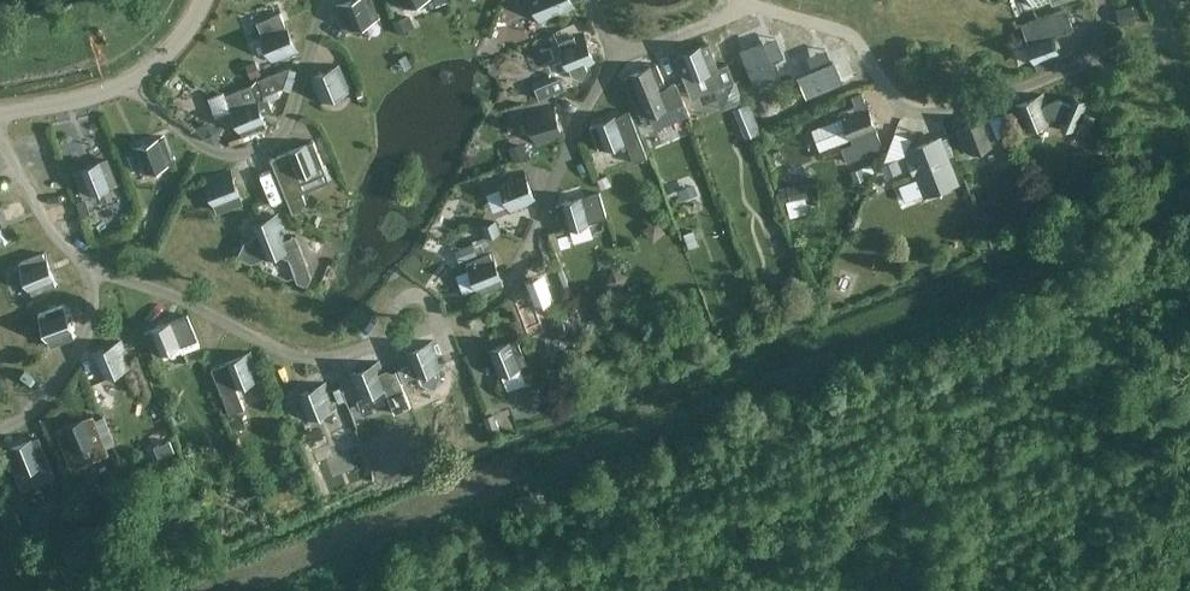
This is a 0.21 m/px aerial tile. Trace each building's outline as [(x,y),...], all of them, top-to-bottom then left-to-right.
[(373,0),(349,0),(337,5),(348,31),(381,18),(373,0)] [(403,9),(427,0),(399,0),(403,9)] [(435,0),(439,9),(448,6),(446,0),(436,0),(435,0)] [(540,24),(576,9),(572,0),(530,0),(540,24)] [(1139,8),(1125,11),(1128,22),(1141,18),(1139,8)] [(1064,59),(1055,35),(1074,29),(1067,9),(1023,24),(1026,35),(1025,36),(1036,69),(1064,59)] [(261,31),(259,31),(273,64),(299,53),(286,20),(285,21),(281,12),(257,22),(261,31)] [(407,14),(394,19),(399,32),(412,27),(407,14)] [(773,47),(762,20),(730,33),(740,60),(773,47)] [(571,75),(598,64),(585,32),(558,43),(571,75)] [(709,42),(676,55),(675,55),(692,98),(735,80),(728,63),(718,66),(709,42)] [(832,89),(859,79),(846,46),(819,57),(832,89)] [(256,59),(246,64),(251,76),(261,72),(256,59)] [(627,78),(643,119),(684,103),(676,83),(661,89),(660,86),(665,84),(657,62),(630,73),(631,76),(627,78)] [(320,103),(353,90),(342,63),(310,76),(320,103)] [(268,122),(277,118),(268,96),(266,98),(264,94),(284,87),(291,66),(257,79),(253,84),(233,92),(233,103),(230,105),(242,137),(269,126),(268,122)] [(561,80),(552,83),(556,93),(565,89),(561,80)] [(853,144),(878,134),(868,109),(866,110),(865,104),(861,93),(852,96),(856,106),(840,111),(843,117),(812,129),(820,150),(851,138),(851,140),(853,143),(853,144)] [(1049,103),(1044,93),(1012,106),(1023,133),(1055,120),(1055,117),(1061,120),(1059,124),(1077,131),(1078,127),(1085,111),(1089,103),(1071,96),(1069,103),(1059,99),(1049,103)] [(555,103),(527,112),(536,145),(564,137),(555,103)] [(751,105),(740,110),(751,137),(762,132),(751,105)] [(600,152),(626,141),(634,162),(648,157),(630,111),(623,113),(622,112),(590,125),(600,152)] [(1085,111),(1078,127),(1090,132),(1097,116),(1085,111)] [(991,119),(998,137),(1009,132),(1002,114),(991,119)] [(991,119),(989,115),(957,128),(968,155),(1000,142),(998,137),(991,119)] [(175,162),(165,135),(132,148),(143,175),(175,162)] [(918,178),(899,185),(905,200),(924,194),(925,196),(960,183),(949,155),(943,138),(942,136),(909,148),(907,149),(907,150),(911,161),(909,162),(913,174),(916,173),(918,178)] [(283,154),(272,158),(293,212),(302,209),(307,202),(303,191),(331,180),(325,166),(314,139),(282,152),(283,154)] [(523,141),(509,146),(515,161),(528,156),(523,141)] [(118,184),(108,157),(75,170),(85,197),(118,184)] [(888,176),(902,171),(898,163),(885,168),(888,176)] [(866,180),(862,167),(852,171),(857,183),(866,180)] [(216,211),(244,200),(231,168),(204,178),(216,211)] [(538,202),(525,169),(498,180),(511,213),(538,202)] [(611,185),(608,175),(599,178),(602,188),(611,185)] [(805,185),(791,188),(793,201),(807,198),(805,185)] [(590,195),(589,194),(556,203),(564,231),(597,221),(597,220),(607,217),(600,192),(590,195)] [(290,237),(280,212),(248,225),(253,238),(244,242),(238,256),(252,263),(261,259),(262,261),(279,254),(289,259),(304,253),(297,235),(290,237)] [(9,243),(0,220),(0,246),(9,243)] [(499,234),(496,225),(485,229),(488,238),(499,234)] [(695,230),(685,233),(689,247),(699,244),(695,230)] [(462,262),(478,256),(473,245),(458,251),(462,262)] [(493,251),(466,262),(479,295),(506,284),(493,251)] [(46,252),(19,262),(32,295),(59,284),(46,252)] [(308,286),(313,276),(309,267),(294,272),(298,282),(308,286)] [(561,294),(551,267),(518,279),(528,307),(561,294)] [(77,336),(65,303),(38,313),(50,346),(77,336)] [(198,338),(188,315),(178,319),(177,317),(145,330),(156,357),(196,341),(195,339),(198,338)] [(528,365),(517,338),(485,351),(495,378),(528,365)] [(134,366),(123,339),(90,353),(101,380),(134,366)] [(403,368),(408,380),(413,378),(413,379),(420,376),(423,384),(444,376),(441,368),(446,366),(435,339),(402,352),(408,366),(403,368)] [(189,349),(193,360),(202,356),(198,346),(189,349)] [(237,388),(264,377),(253,350),(221,363),(221,365),(212,368),(230,413),(245,408),(237,388)] [(390,368),(385,370),(381,361),(348,373),(359,400),(387,390),(392,404),(406,409),(407,406),(402,393),(408,380),(403,368),(396,371),(390,368)] [(338,409),(328,382),(295,394),(306,421),(338,409)] [(333,389),(338,402),(346,399),(341,386),(333,389)] [(494,412),(483,417),(492,438),(501,435),(494,412)] [(92,414),(59,427),(70,454),(103,441),(92,414)] [(246,427),(242,417),(233,420),(236,430),(246,427)] [(326,435),(322,426),(311,431),(315,440),(326,435)] [(39,435),(7,448),(18,475),(15,476),(21,490),(56,476),(50,462),(39,435)] [(37,515),(28,518),(33,532),(42,529),(37,515)] [(10,531),(20,527),(16,517),(5,521),(10,531)]
